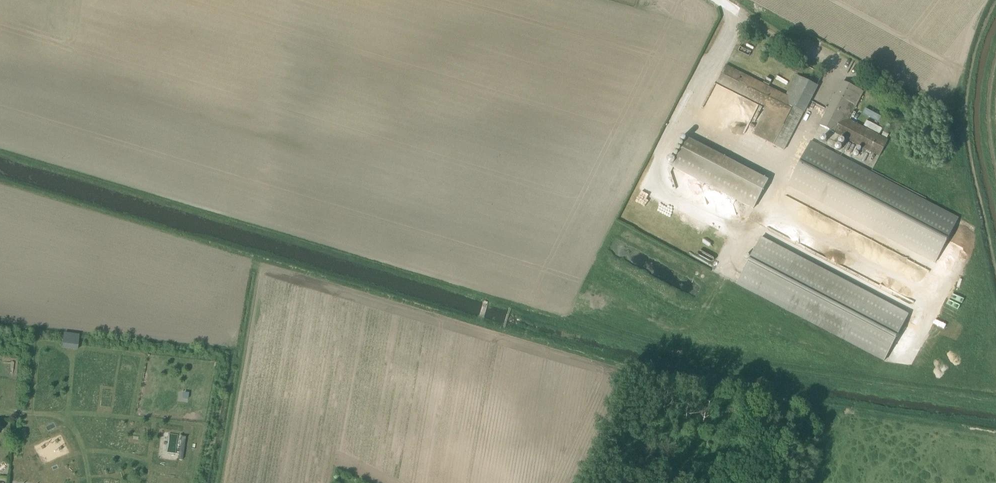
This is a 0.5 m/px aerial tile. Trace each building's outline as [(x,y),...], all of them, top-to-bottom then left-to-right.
[(794,79),(786,96),(735,70),(726,65),(717,82),(726,86),(768,108),(754,135),(775,145),(784,150),(817,85),(797,75),(794,79)] [(833,101),(820,125),(879,158),(889,140),(849,120),(864,92),(843,81),(836,95),(833,94),(830,100),(833,101)] [(688,138),(673,167),(754,209),(769,180),(688,138)] [(959,218),(820,146),(811,141),(788,186),(936,262),(959,218)] [(909,314),(761,237),(736,285),(883,363),(909,314)] [(80,349),(80,333),(64,333),(63,349),(80,349)] [(165,454),(174,454),(174,436),(166,436),(165,454)]
